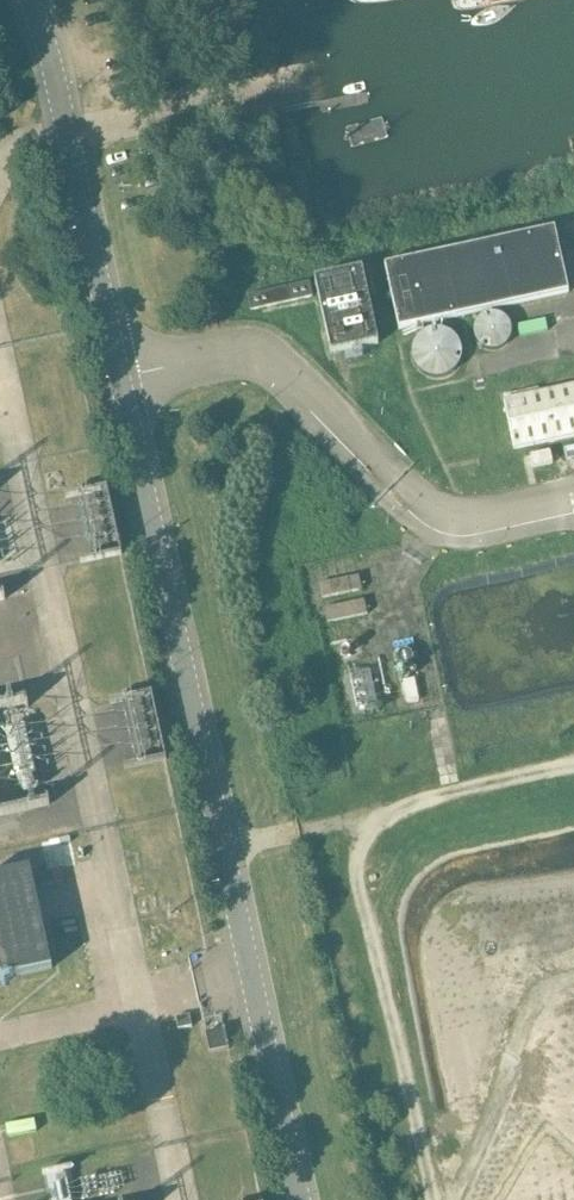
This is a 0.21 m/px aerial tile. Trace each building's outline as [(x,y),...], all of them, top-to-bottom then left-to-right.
[(399,330),(568,293),(555,230),(386,267),(399,330)] [(379,345),(363,272),(316,282),(332,355),(379,345)] [(252,311),(313,298),(310,284),(249,297),(252,311)] [(394,330),(388,303),(372,307),(378,334),(394,330)] [(488,314),(479,320),(475,330),(476,340),(478,344),(483,348),(493,351),(504,348),(511,341),(511,339),(512,330),(508,320),(499,314),(489,314),(488,314)] [(415,364),(421,372),(433,378),(447,377),(457,369),(458,368),(462,355),(459,342),(449,332),(436,329),(434,329),(421,335),(414,346),(413,360),(415,364)] [(505,401),(515,451),(573,438),(573,386),(505,401)] [(568,461),(573,459),(573,447),(565,449),(568,461)] [(360,576),(321,584),(324,599),(363,590),(360,576)] [(366,600),(326,609),(329,623),(369,614),(366,600)] [(354,658),(351,646),(340,649),(343,660),(354,658)] [(26,695),(17,656),(0,660),(0,699),(0,701),(26,695)] [(166,756),(151,690),(111,699),(126,765),(166,756)] [(2,979),(52,968),(30,869),(15,872),(21,898),(0,902),(0,968),(2,979)] [(21,898),(15,872),(0,875),(0,902),(21,898)] [(229,1048),(225,1027),(207,1031),(210,1051),(229,1048)]
